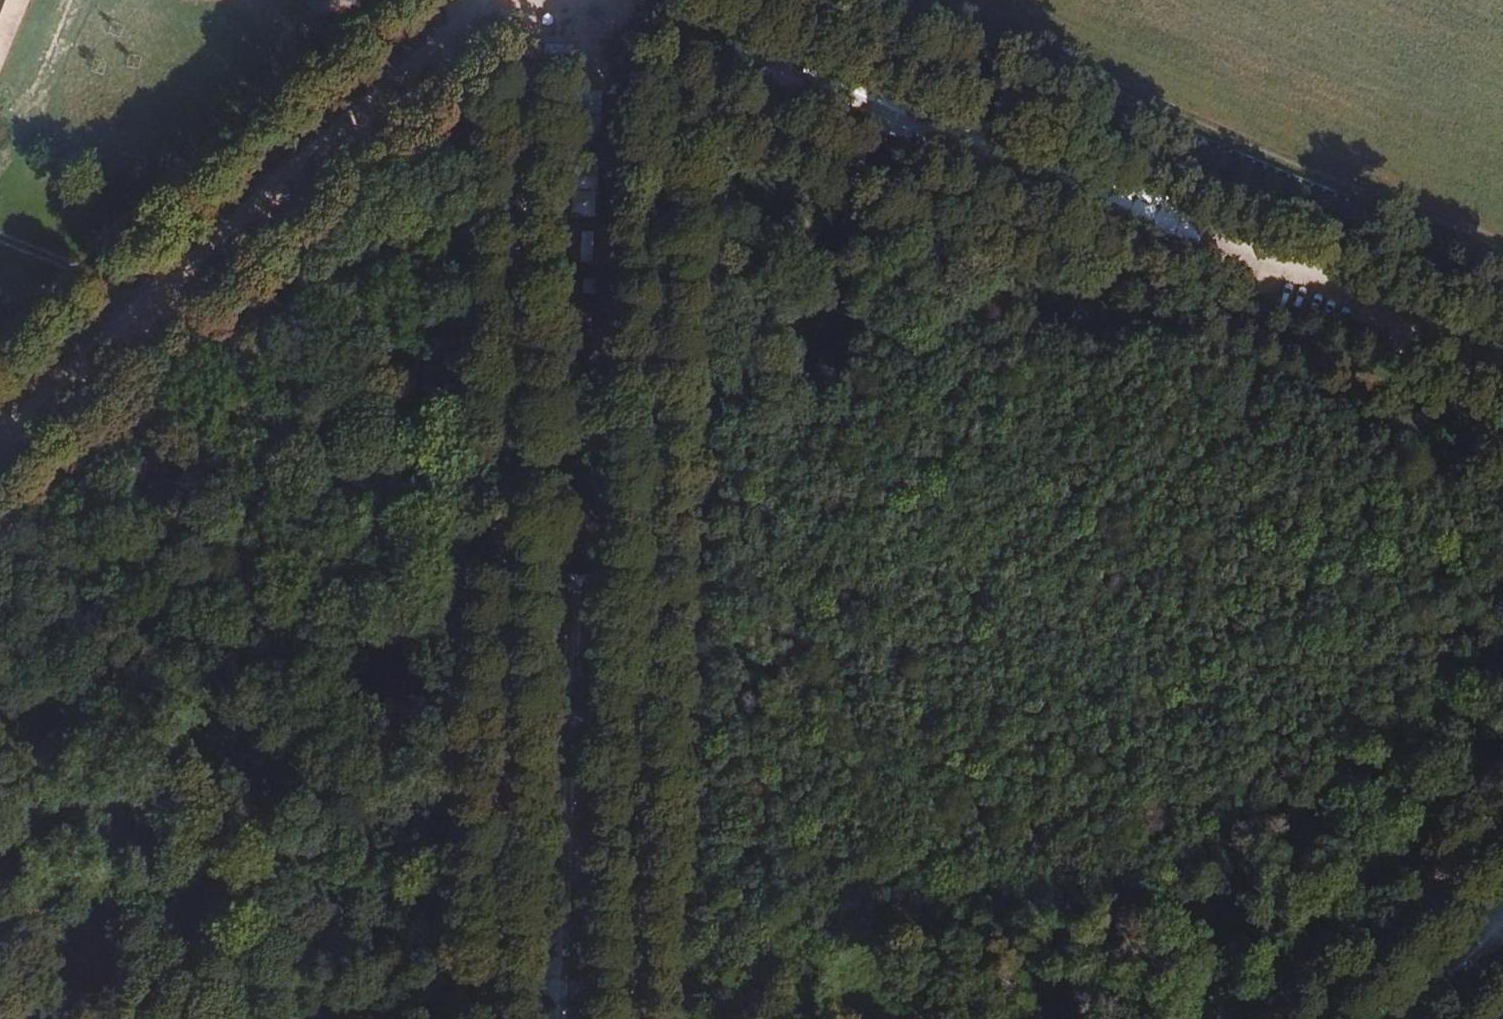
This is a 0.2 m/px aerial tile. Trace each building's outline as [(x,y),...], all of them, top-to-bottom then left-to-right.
[(36,0),(0,0),(0,88),(36,0)]
